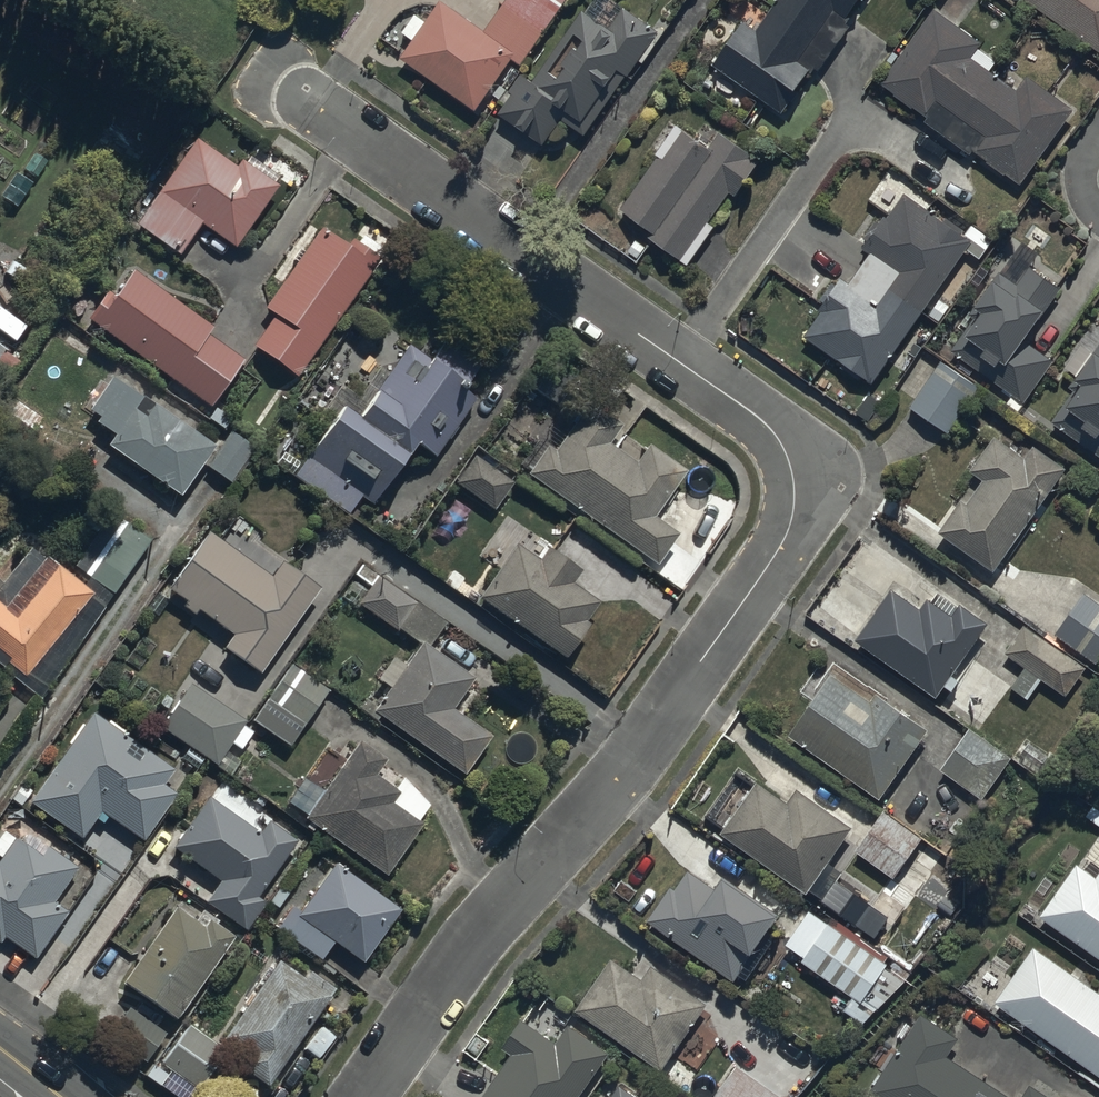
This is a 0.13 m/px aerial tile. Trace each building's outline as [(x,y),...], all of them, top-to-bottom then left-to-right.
[(484,39),(439,7),(425,27),(414,19),(401,38),(412,46),(400,63),(475,115),(512,63),(522,70),(568,4),(562,0),(511,0),(484,39)] [(756,35),(743,26),(711,71),(782,121),(816,72),(822,76),(853,31),(846,26),(865,0),(780,0),(756,35)] [(1098,56),(1098,0),(1016,0),(1098,56)] [(504,110),(498,118),(541,151),(561,125),(583,142),(661,39),(625,12),(608,34),(584,16),(530,88),(521,81),(501,107),(504,110)] [(959,32),(933,14),(882,89),(928,121),(924,126),(973,159),(974,157),(1020,188),(1073,112),(1027,80),(1017,95),(990,76),(994,70),(977,59),(984,49),(973,41),(975,38),(961,29),(959,32)] [(710,155),(678,132),(618,216),(653,240),(650,244),(688,271),(716,234),(707,227),(729,198),(733,201),(759,166),(721,139),(710,155)] [(235,171),(195,145),(138,232),(178,258),(198,228),(235,252),(276,189),(240,165),(235,171)] [(841,285),(802,342),(873,391),(966,256),(979,265),(994,242),(971,226),(967,233),(945,218),(940,226),(902,199),(864,255),(868,259),(847,290),(841,285)] [(345,250),(310,225),(274,275),(284,281),(261,312),(273,321),(252,350),(294,381),(380,263),(377,261),(383,253),(362,238),(355,247),(350,243),(345,250)] [(1042,258),(1022,244),(951,343),(1025,395),(1055,353),(1021,330),(1048,292),(1038,285),(1042,278),(1032,271),(1042,258)] [(105,297),(86,323),(212,413),(245,366),(209,340),(214,333),(134,275),(114,303),(105,297)] [(1053,415),(1098,448),(1098,334),(1079,362),(1082,365),(1069,383),(1073,387),(1053,415)] [(347,519),(360,501),(376,511),(415,451),(435,463),(474,402),(462,395),(482,365),(445,341),(430,365),(406,350),(356,427),(338,415),(307,462),(305,461),(291,483),(347,519)] [(19,366),(0,353),(0,395),(19,366)] [(941,355),(911,400),(949,424),(978,379),(941,355)] [(179,502),(212,453),(109,384),(87,417),(99,425),(95,431),(113,444),(107,454),(179,502)] [(546,451),(526,479),(656,571),(677,541),(653,524),(686,477),(647,449),(634,468),(608,449),(621,431),(589,408),(554,457),(546,451)] [(1068,458),(1035,436),(1027,448),(996,426),(972,461),(985,469),(969,493),(964,489),(940,524),(997,562),(1068,458)] [(231,436),(205,471),(229,488),(254,454),(231,436)] [(474,459),(454,487),(493,515),(513,488),(474,459)] [(7,672),(2,678),(8,682),(11,677),(38,698),(152,546),(111,515),(69,571),(81,579),(79,582),(31,546),(0,587),(0,667),(7,672)] [(271,583),(208,538),(167,596),(232,642),(224,654),(259,679),(321,592),(284,566),(271,583)] [(515,551),(477,604),(564,666),(588,631),(585,628),(598,610),(572,592),(581,580),(546,555),(537,567),(515,551)] [(357,606),(427,654),(446,627),(375,580),(357,606)] [(893,580),(858,631),(940,687),(942,684),(949,689),(961,671),(954,667),(990,614),(942,581),(934,593),(930,590),(923,601),(893,580)] [(1083,586),(1054,628),(1097,657),(1098,654),(1098,597),(1083,586)] [(1085,659),(1025,619),(1005,649),(1025,662),(1011,682),(1030,695),(1044,673),(1066,688),(1085,659)] [(427,654),(420,649),(405,672),(391,663),(374,687),(387,696),(371,720),(464,782),(491,741),(452,715),(473,684),(427,654)] [(327,695),(287,670),(253,726),(294,750),(327,695)] [(787,743),(880,805),(928,733),(877,699),(871,707),(830,680),(787,743)] [(187,689),(159,732),(218,770),(231,749),(238,753),(249,737),(242,732),(245,727),(187,689)] [(107,728),(92,718),(28,808),(80,845),(95,822),(102,827),(107,821),(142,846),(176,798),(163,789),(173,775),(124,740),(130,732),(113,719),(107,728)] [(972,721),(942,764),(980,790),(1010,748),(972,721)] [(425,828),(437,811),(379,768),(380,766),(358,750),(303,826),(388,887),(429,831),(425,828)] [(806,901),(851,834),(796,797),(788,809),(757,788),(720,843),(806,901)] [(259,841),(206,803),(171,852),(220,887),(205,908),(243,936),(264,907),(256,901),(296,847),(269,827),(259,841)] [(856,857),(894,882),(921,842),(882,817),(856,857)] [(46,852),(40,861),(1,834),(0,836),(0,945),(4,940),(36,962),(67,918),(52,907),(76,873),(46,852)] [(951,863),(928,847),(915,865),(938,881),(951,863)] [(1097,870),(1077,856),(1041,906),(1098,946),(1098,867),(1097,870)] [(398,916),(333,871),(300,918),(290,911),(273,935),(319,967),(333,946),(363,967),(398,916)] [(883,903),(841,876),(819,910),(861,937),(883,903)] [(780,920),(724,882),(715,895),(688,877),(676,895),(671,892),(646,928),(734,988),(780,920)] [(193,926),(174,913),(119,993),(135,1003),(108,1043),(145,1068),(165,1038),(169,1041),(177,1029),(176,1028),(234,942),(215,930),(217,927),(200,915),(193,926)] [(888,970),(824,927),(797,967),(861,1010),(888,970)] [(1035,938),(994,996),(1098,1069),(1098,983),(1035,938)] [(640,984),(610,964),(575,1018),(664,1076),(709,1008),(650,970),(640,984)] [(303,985),(276,967),(222,1048),(246,1064),(239,1075),(267,1094),(334,995),(308,978),(303,985)] [(919,1020),(870,1096),(1001,1096),(946,1063),(958,1044),(919,1020)] [(523,1027),(504,1053),(513,1059),(486,1096),(583,1096),(609,1060),(569,1031),(556,1050),(523,1027)] [(225,1056),(187,1029),(160,1068),(198,1094),(225,1056)] [(735,1073),(718,1096),(771,1096),(735,1073)]
